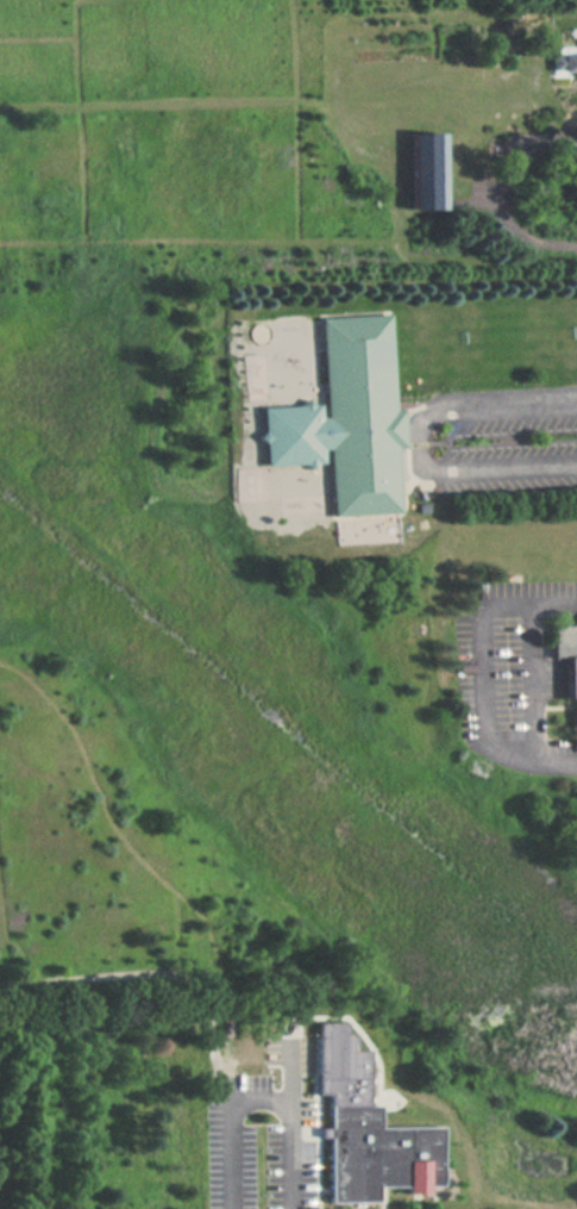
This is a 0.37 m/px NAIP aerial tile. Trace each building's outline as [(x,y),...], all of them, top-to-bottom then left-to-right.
[(576,70),(576,48),(551,48),(551,70),(576,70)] [(447,204),(416,205),(413,129),(445,127),(447,204)] [(389,314),(395,409),(403,407),(404,428),(406,447),(399,448),(402,511),(333,516),(330,461),(266,466),(263,407),(326,404),(321,318),(389,314)] [(553,625),(576,625),(576,725),(575,725),(575,698),(567,698),(567,656),(554,656),(553,625)] [(330,1105),(377,1105),(377,1127),(440,1126),(441,1185),(427,1185),(427,1191),(416,1191),(406,1191),(406,1185),(377,1186),(377,1191),(377,1201),(331,1202),(330,1105)]
